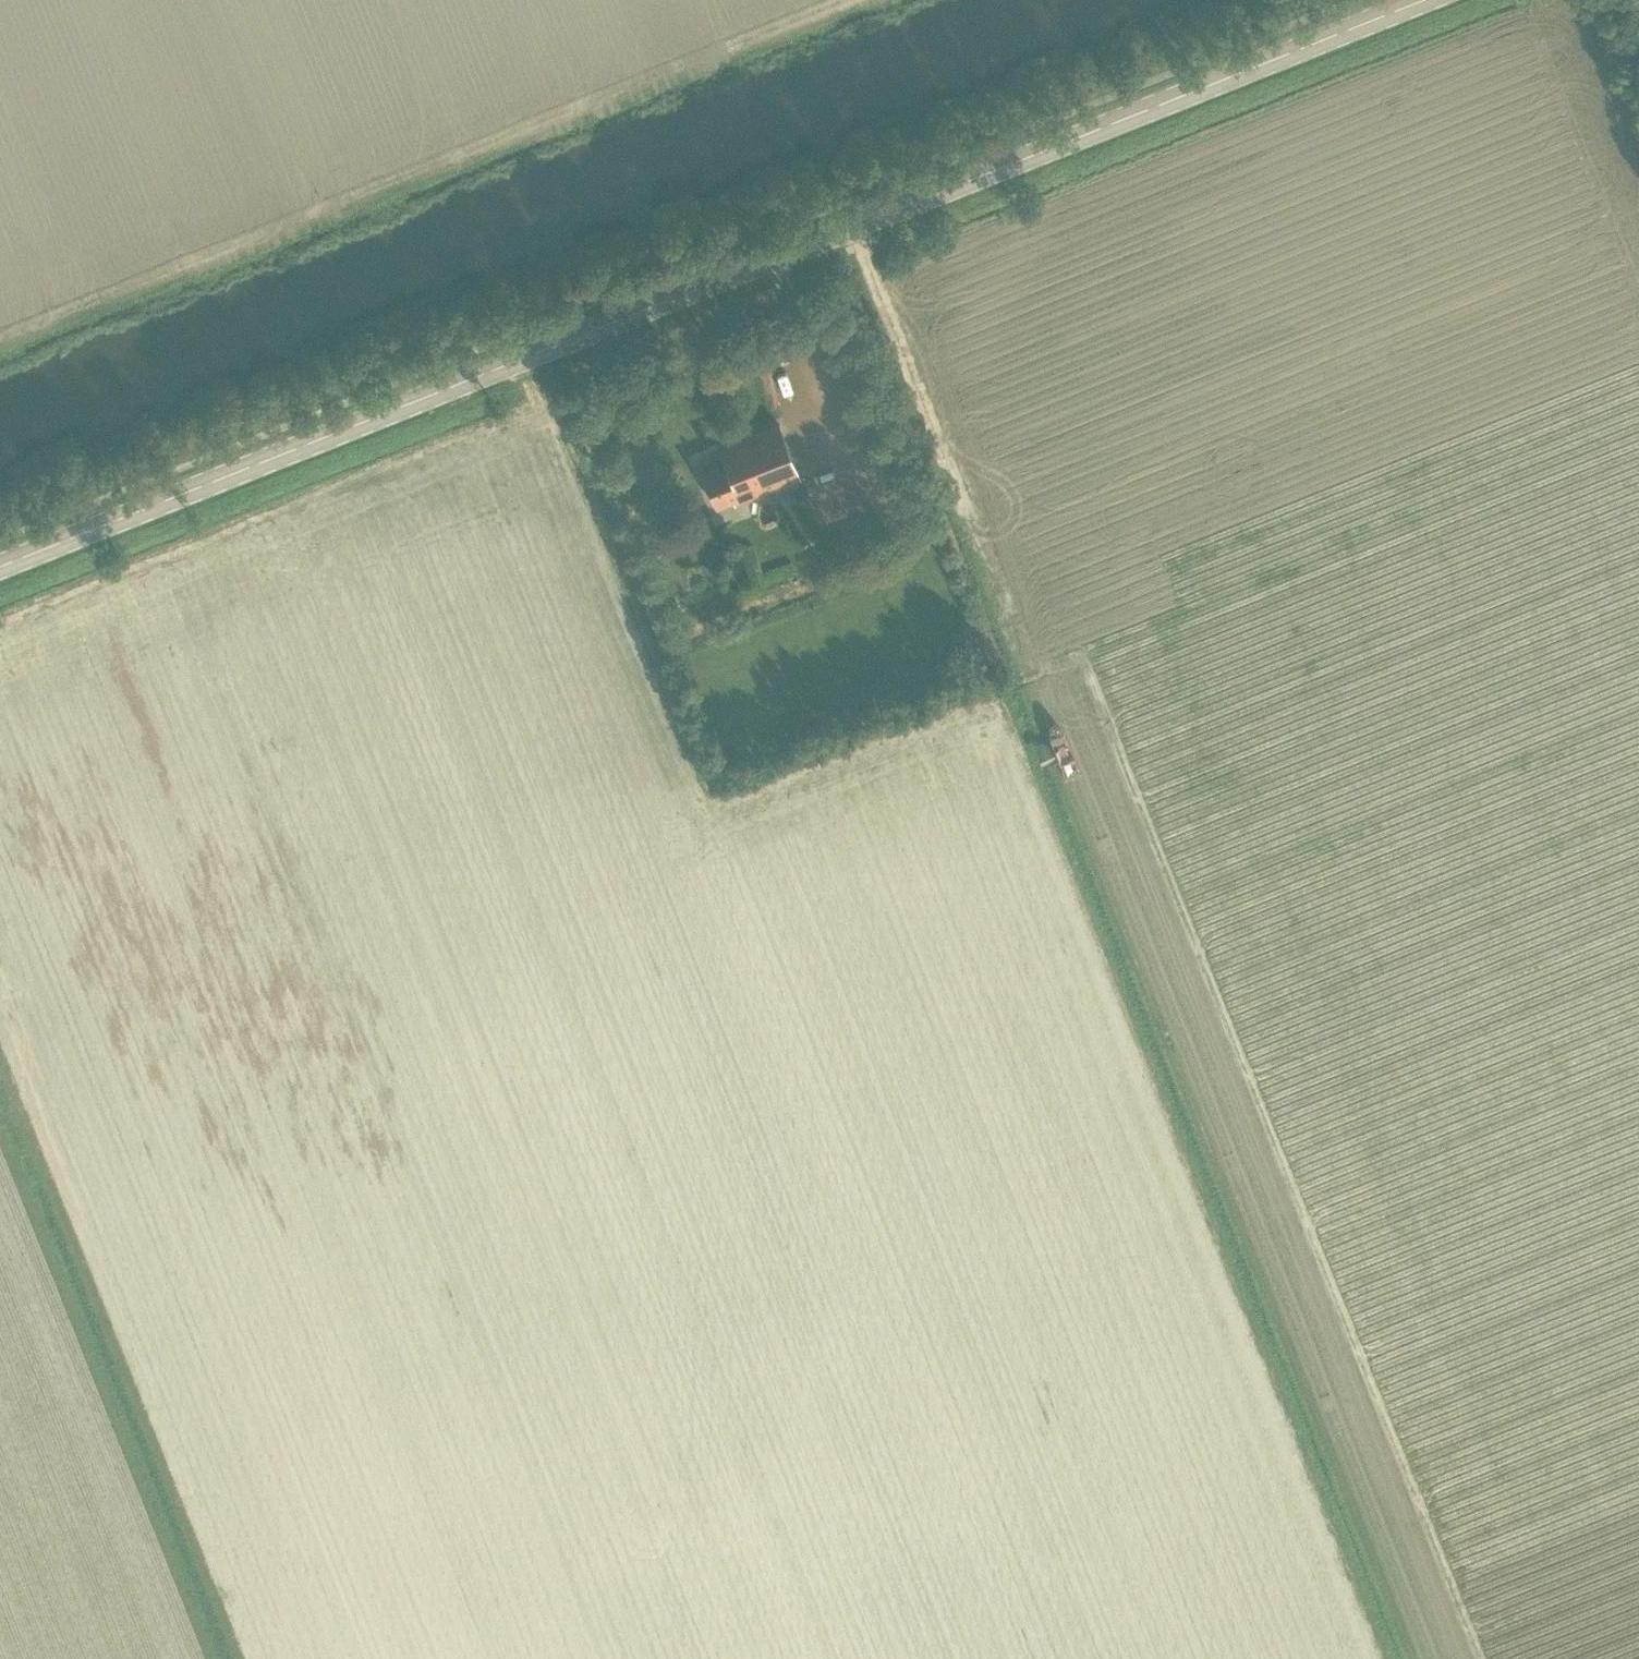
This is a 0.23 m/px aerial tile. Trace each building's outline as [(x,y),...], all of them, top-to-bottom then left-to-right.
[(765,369),(768,381),(788,376),(785,364),(765,369)] [(774,400),(797,394),(793,382),(770,388),(774,400)] [(704,477),(717,508),(736,501),(736,505),(802,477),(779,425),(719,450),(727,468),(704,477)]
